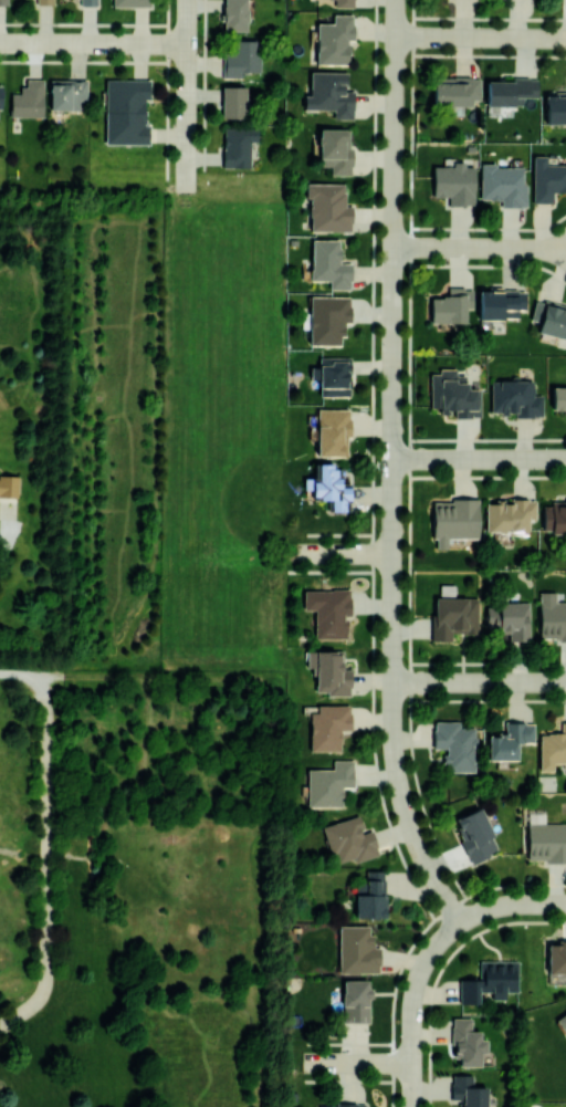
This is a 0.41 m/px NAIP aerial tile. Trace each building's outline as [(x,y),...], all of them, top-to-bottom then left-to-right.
[(224,6),(224,0),(247,0),(247,9),(248,9),(248,21),(247,21),(247,30),(224,30),(224,20),(222,20),(220,20),(220,14),(222,14),(222,6),(224,6)] [(333,14),(352,14),(352,23),(353,23),(353,40),(352,40),(350,40),(347,40),(347,42),(349,42),(349,54),(347,54),(347,64),(316,63),(316,23),(332,23),(333,14)] [(222,77),(222,55),(235,55),(235,39),(260,39),(260,71),(241,71),(241,77),(222,77)] [(353,118),(334,118),(334,108),(303,108),(303,94),(310,94),(310,71),(340,71),(344,71),(346,71),(346,83),(344,83),(344,91),(350,91),(353,91),(354,91),(354,109),(353,109),(353,118)] [(480,104),(480,77),(433,78),(433,104),(480,104)] [(42,95),(42,116),(11,116),(10,93),(20,93),(20,86),(25,86),(25,79),(42,79),(42,86),(42,87),(42,93),(42,95)] [(50,100),(50,79),(86,79),(86,101),(77,101),(77,109),(50,109),(50,101),(50,100)] [(144,79),(149,79),(149,98),(144,98),(144,125),(149,125),(149,144),(138,144),(105,144),(105,79),(138,79),(144,79)] [(486,79),(486,105),(521,106),(522,97),(537,97),(538,80),(486,79)] [(245,86),(245,117),(222,117),(221,86),(245,86)] [(250,127),(256,127),(256,140),(250,140),(250,167),(224,167),(223,167),(222,167),(222,148),(223,148),(223,127),(248,127),(250,127)] [(317,137),(318,137),(318,128),(348,128),(348,147),(350,147),(352,147),(352,165),(350,165),(350,174),(331,174),(331,165),(318,165),(318,157),(318,144),(317,144),(317,137)] [(546,156),(533,156),(532,203),(552,203),(553,192),(565,192),(565,164),(546,164),(546,156)] [(474,166),(464,166),(464,164),(433,164),(433,196),(448,196),(448,206),(474,206),(474,166)] [(522,165),(480,164),(479,199),(500,200),(500,207),(526,207),(526,182),(522,182),(522,165)] [(352,222),(349,222),(349,231),(310,231),(310,216),(307,216),(307,197),(304,197),(304,182),(343,182),(343,191),(345,191),(345,206),(352,206),(352,222)] [(350,262),(350,280),(348,280),(348,289),(329,289),(329,280),(311,280),(311,239),(338,239),(338,247),(339,247),(339,260),(338,260),(338,262),(350,262)] [(430,322),(465,323),(466,308),(472,308),(473,288),(447,287),(447,297),(431,297),(430,322)] [(524,310),(525,289),(479,288),(478,318),(518,319),(518,310),(524,310)] [(339,335),(339,344),(310,344),(308,295),(339,295),(349,295),(349,322),(344,322),(344,335),(339,335)] [(534,300),(530,319),(539,321),(536,332),(565,339),(565,306),(534,300)] [(318,396),(318,378),(310,378),(310,367),(318,367),(318,357),(348,357),(349,357),(349,370),(348,370),(348,396),(318,396)] [(480,389),(465,389),(465,375),(456,375),(456,370),(430,370),(430,408),(439,408),(439,414),(452,414),(452,418),(480,418),(480,389)] [(490,381),(491,412),(514,412),(514,417),(542,417),(542,395),(533,395),(533,380),(490,381)] [(551,387),(551,414),(565,414),(565,387),(551,387)] [(348,418),(349,418),(349,436),(342,436),(342,455),(316,455),(316,409),(342,409),(348,409),(348,418)] [(303,489),(303,478),(312,478),(314,478),(314,469),(314,463),(333,463),(333,469),(338,469),(338,473),(339,473),(339,480),(338,480),(338,483),(349,483),(349,502),(348,502),(348,510),(327,510),(327,499),(314,499),(312,499),(312,489),(303,489)] [(536,499),(509,499),(509,502),(485,501),(484,532),(528,533),(528,519),(535,520),(536,499)] [(477,500),(432,500),(433,548),(447,548),(447,538),(478,538),(477,500)] [(542,500),(541,531),(565,531),(565,501),(542,500)] [(314,609),(303,609),(303,589),(332,589),(332,588),(349,588),(349,596),(349,615),(343,615),(343,618),(346,618),(346,638),(343,638),(314,638),(314,609)] [(565,640),(565,601),(555,601),(555,591),(539,591),(538,640),(565,640)] [(478,598),(434,598),(434,613),(430,613),(431,641),(452,641),(452,633),(478,633),(478,598)] [(529,603),(486,601),(485,625),(497,626),(497,633),(508,633),(508,640),(528,641),(529,603)] [(342,669),(352,669),(352,687),(349,687),(349,691),(349,695),(327,695),(327,691),(315,691),(315,675),(312,675),(312,667),(306,667),(306,650),(335,650),(342,650),(342,667),(342,669)] [(310,750),(310,712),(317,712),(317,704),(348,704),(348,712),(350,712),(350,729),(348,729),(339,729),(339,731),(340,731),(340,741),(339,741),(339,750),(310,750)] [(475,771),(474,727),(459,727),(459,721),(433,721),(434,748),(444,748),(444,763),(448,763),(449,772),(475,771)] [(517,742),(533,743),(533,723),(504,722),(503,736),(487,736),(486,759),(516,760),(517,742)] [(560,722),(560,733),(539,733),(538,771),(553,771),(553,763),(565,763),(565,722),(560,722)] [(340,790),(343,790),(343,798),(340,798),(340,806),(307,806),(307,769),(332,769),(332,760),(352,760),(353,787),(340,787),(340,790)] [(452,819),(471,862),(499,850),(480,807),(452,819)] [(322,826),(333,863),(354,857),(355,862),(379,855),(371,829),(363,832),(358,815),(322,826)] [(565,862),(565,823),(527,822),(526,861),(565,862)] [(354,917),(384,918),(384,870),(365,870),(365,884),(355,884),(354,917)] [(379,973),(379,947),(373,947),(373,934),(368,934),(368,926),(339,926),(338,972),(379,973)] [(561,944),(561,943),(546,944),(547,974),(565,974),(565,944),(561,944)] [(518,960),(478,960),(478,979),(459,979),(459,1003),(484,1003),(484,999),(505,999),(505,992),(518,992),(518,960)] [(369,980),(342,980),(343,1022),(369,1022),(369,980)] [(565,1036),(565,1011),(555,1018),(565,1036)] [(471,1017),(451,1017),(451,1045),(456,1045),(456,1066),(480,1066),(480,1053),(486,1053),(486,1039),(480,1038),(480,1031),(471,1031),(471,1017)] [(487,1086),(472,1086),(472,1075),(452,1074),(452,1100),(461,1100),(461,1106),(486,1106),(487,1086)]
